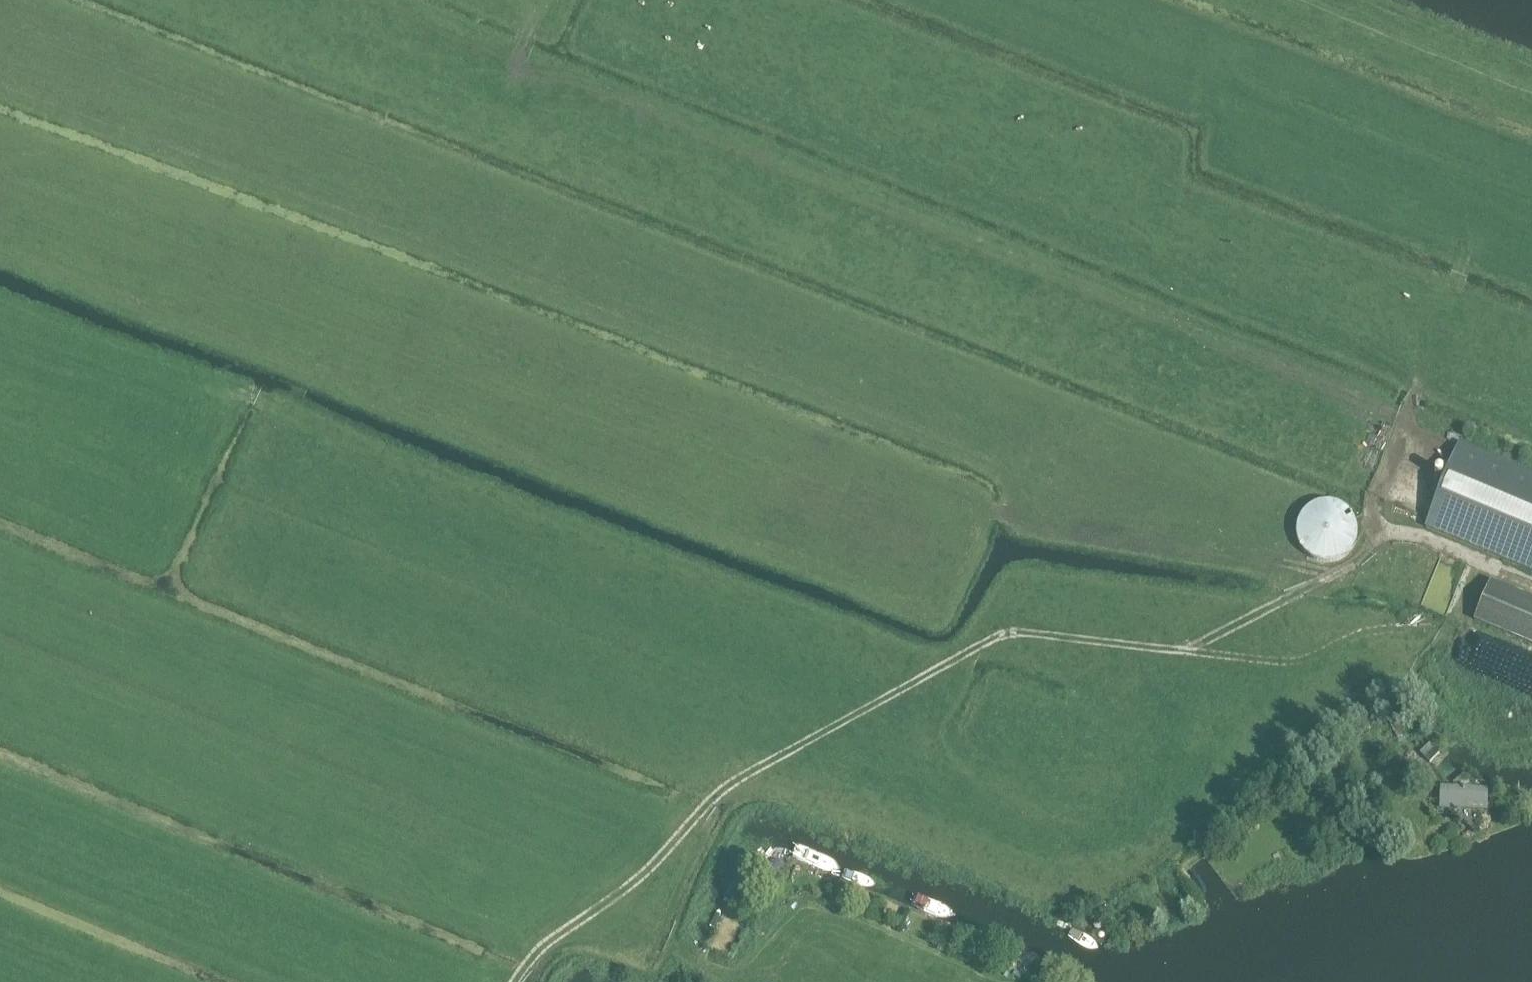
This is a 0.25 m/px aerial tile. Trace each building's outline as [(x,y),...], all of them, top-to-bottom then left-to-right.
[(1425,527),(1531,571),(1531,473),(1460,443),(1425,527)] [(1298,522),(1296,532),(1298,542),(1303,551),(1310,557),(1320,561),(1330,562),(1340,559),(1348,553),(1354,545),(1355,540),(1356,536),(1357,532),(1356,527),(1356,523),(1354,519),(1348,511),(1340,505),(1330,502),(1320,502),(1311,506),(1303,513),(1298,522)] [(1531,645),(1531,598),(1491,581),(1475,620),(1531,645)] [(1384,712),(1399,741),(1414,733),(1399,704),(1384,712)] [(1431,765),(1441,755),(1429,744),(1420,753),(1431,765)] [(1488,789),(1442,786),(1440,810),(1488,812),(1488,789)]
